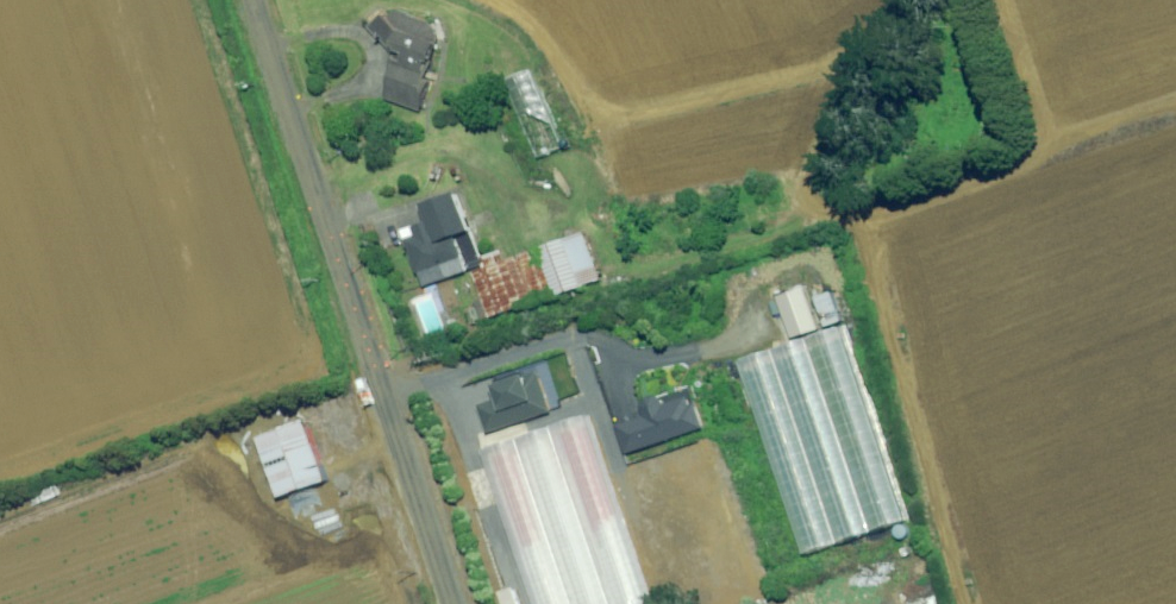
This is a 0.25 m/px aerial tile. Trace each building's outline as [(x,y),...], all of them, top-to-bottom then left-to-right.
[(416,110),(432,75),(438,63),(433,61),(446,30),(400,8),(373,26),(397,52),(388,72),(395,75),(385,96),(416,110)] [(565,148),(534,71),(507,82),(538,159),(565,148)] [(483,262),(460,194),(426,206),(431,221),(404,230),(423,287),(470,272),(468,267),(483,262)] [(555,294),(556,298),(604,280),(586,232),(538,250),(505,262),(501,251),(483,258),(484,263),(482,264),(475,273),(484,297),(476,300),(483,321),(555,294)] [(780,298),(781,299),(771,303),(776,318),(786,315),(794,338),(821,329),(807,289),(780,298)] [(846,322),(837,292),(819,298),(828,327),(846,322)] [(907,520),(845,328),(739,362),(802,554),(907,520)] [(552,412),(539,373),(497,387),(501,399),(479,406),(488,433),(552,412)] [(696,407),(690,389),(644,404),(647,415),(618,424),(628,454),(706,429),(699,406),(696,407)] [(589,417),(485,452),(528,583),(501,592),(505,603),(650,603),(589,417)] [(330,481),(310,422),(262,439),(282,498),(330,481)]
